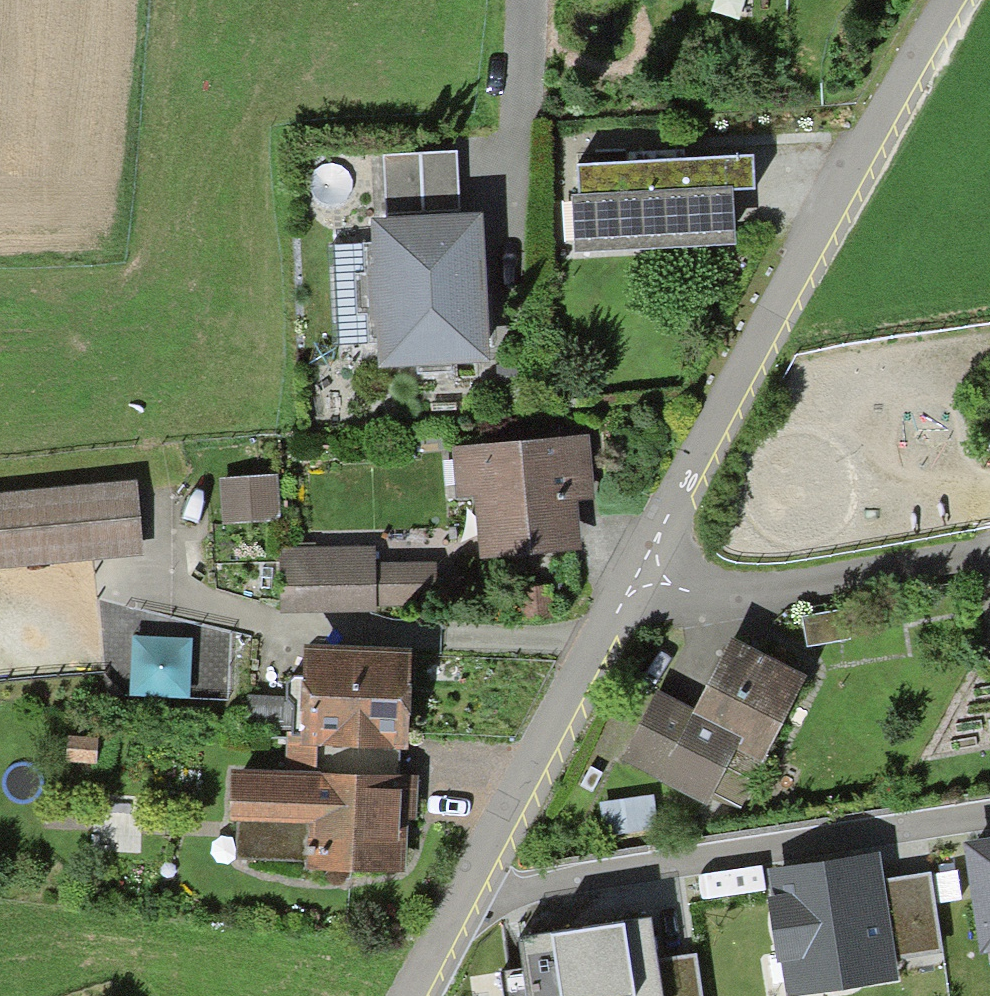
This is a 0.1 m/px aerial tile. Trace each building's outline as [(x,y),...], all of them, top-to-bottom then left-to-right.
[(458,153),(384,156),(387,217),(460,214),(458,153)] [(578,204),(571,204),(574,261),(738,252),(735,198),(757,197),(755,161),(648,166),(611,170),(576,170),(578,204)] [(483,220),(370,226),(371,246),(362,247),(363,277),(355,277),(357,317),(367,317),(368,347),(377,347),(378,375),(490,369),(483,220)] [(590,437),(451,450),(456,503),(476,501),(482,562),(581,552),(576,504),(596,502),(590,437)] [(279,478),(220,481),(222,526),(282,523),(279,478)] [(0,497),(0,569),(94,560),(143,556),(137,484),(0,497)] [(376,549),(281,550),(281,558),(281,604),(282,616),(376,615),(376,609),(435,609),(434,565),(376,565),(376,549)] [(846,612),(801,619),(805,649),(851,642),(846,612)] [(193,640),(131,636),(128,699),(190,702),(193,640)] [(695,715),(657,695),(622,765),(660,784),(658,788),(707,813),(714,799),(743,813),(810,682),(732,642),(695,715)] [(411,659),(305,658),(304,737),(288,737),(286,776),(401,779),(401,757),(410,757),(411,659)] [(98,741),(66,740),(65,765),(97,766),(98,741)] [(419,779),(401,779),(286,776),(233,775),(232,825),(237,826),(236,864),(306,866),(306,877),(408,879),(409,823),(418,823),(419,779)] [(653,796),(599,806),(605,839),(659,829),(653,796)] [(963,849),(979,960),(989,958),(989,844),(963,849)] [(767,874),(786,995),(824,995),(900,985),(896,962),(944,955),(932,875),(885,883),(881,857),(767,874)] [(515,937),(520,971),(499,975),(502,995),(702,995),(697,957),(658,963),(651,917),(515,937)]
